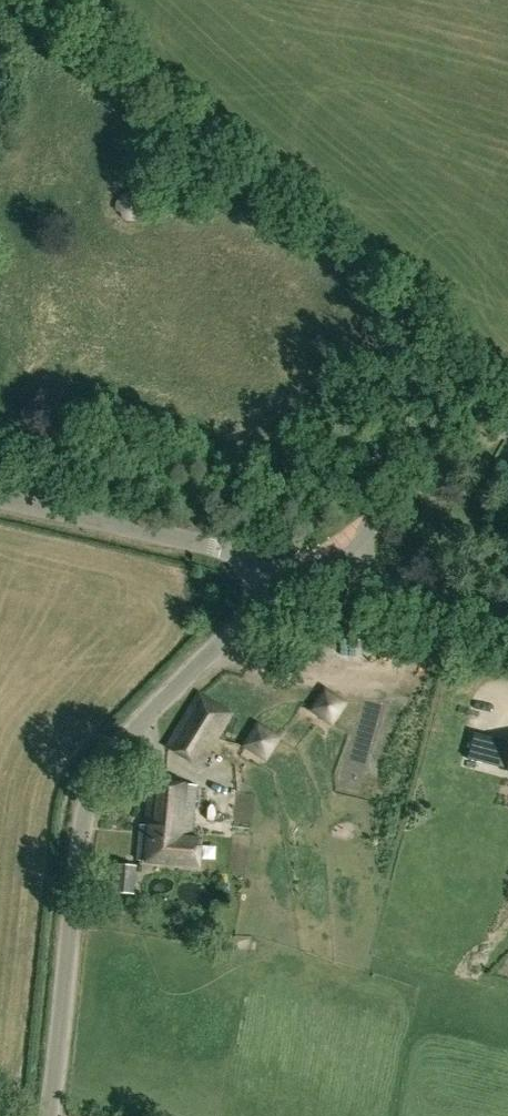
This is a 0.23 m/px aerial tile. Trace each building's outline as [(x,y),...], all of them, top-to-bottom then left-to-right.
[(443,663),(425,664),(426,676),(444,675),(443,663)] [(167,748),(201,768),(234,715),(200,694),(167,748)] [(474,734),(468,756),(483,760),(489,739),(474,734)] [(192,835),(197,787),(149,782),(145,826),(140,825),(137,859),(198,865),(201,836),(192,835)] [(117,865),(115,893),(134,895),(135,866),(117,865)]
